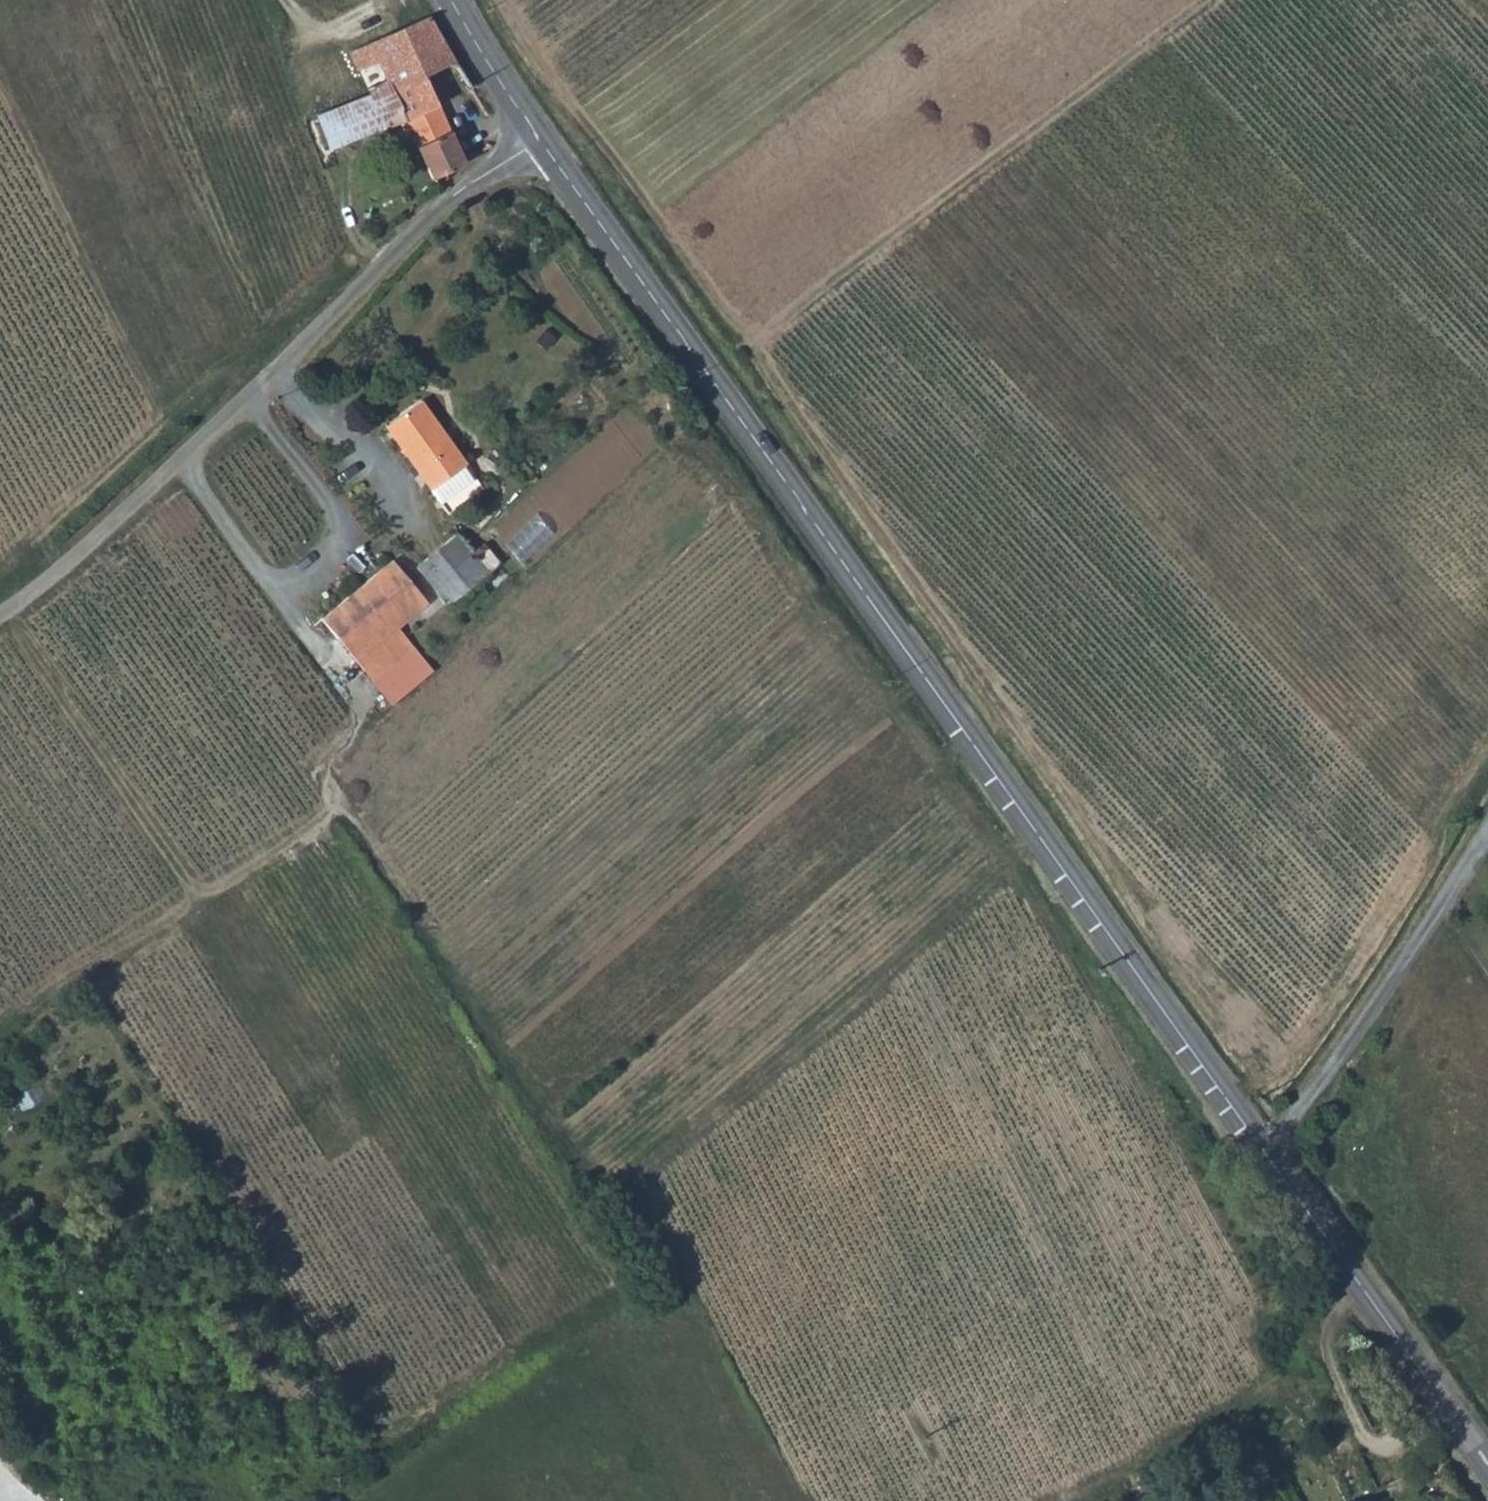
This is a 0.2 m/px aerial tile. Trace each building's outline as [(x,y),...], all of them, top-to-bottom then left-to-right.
[(371,45),(352,53),(372,96),(426,77),(439,106),(445,103),(474,93),(469,86),(450,53),(432,20),(371,45)] [(426,77),(372,96),(385,130),(386,132),(409,123),(436,191),(447,181),(445,177),(464,168),(439,106),(426,77)] [(333,150),(385,130),(372,96),(319,116),(333,150)] [(461,441),(429,394),(392,421),(455,509),(492,483),(461,441)] [(485,572),(450,535),(414,568),(403,554),(393,561),(431,606),(440,596),(449,606),(485,572)] [(431,606),(393,561),(320,623),(371,684),(412,649),(399,633),(431,606)] [(1420,1469),(1426,1480),(1439,1474),(1433,1461),(1420,1469)]
